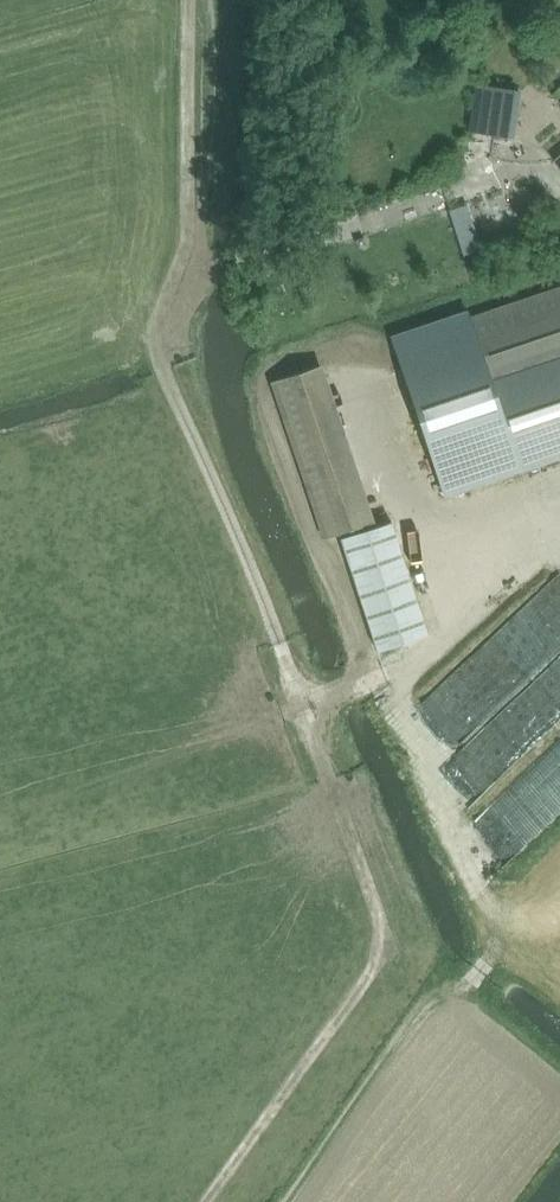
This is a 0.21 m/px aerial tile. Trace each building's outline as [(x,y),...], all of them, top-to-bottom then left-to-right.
[(520,91),(474,85),(467,133),(513,139),(520,91)] [(454,224),(463,254),(481,249),(472,219),(454,224)] [(559,369),(559,285),(469,314),(494,390),(559,369)] [(469,314),(392,340),(443,492),(519,466),(494,390),(469,314)] [(324,534),(373,519),(323,362),(274,377),(324,534)] [(494,390),(519,466),(530,462),(559,452),(559,369),(494,390)] [(354,594),(400,581),(395,562),(420,555),(418,545),(431,541),(428,531),(343,554),(354,594)]
